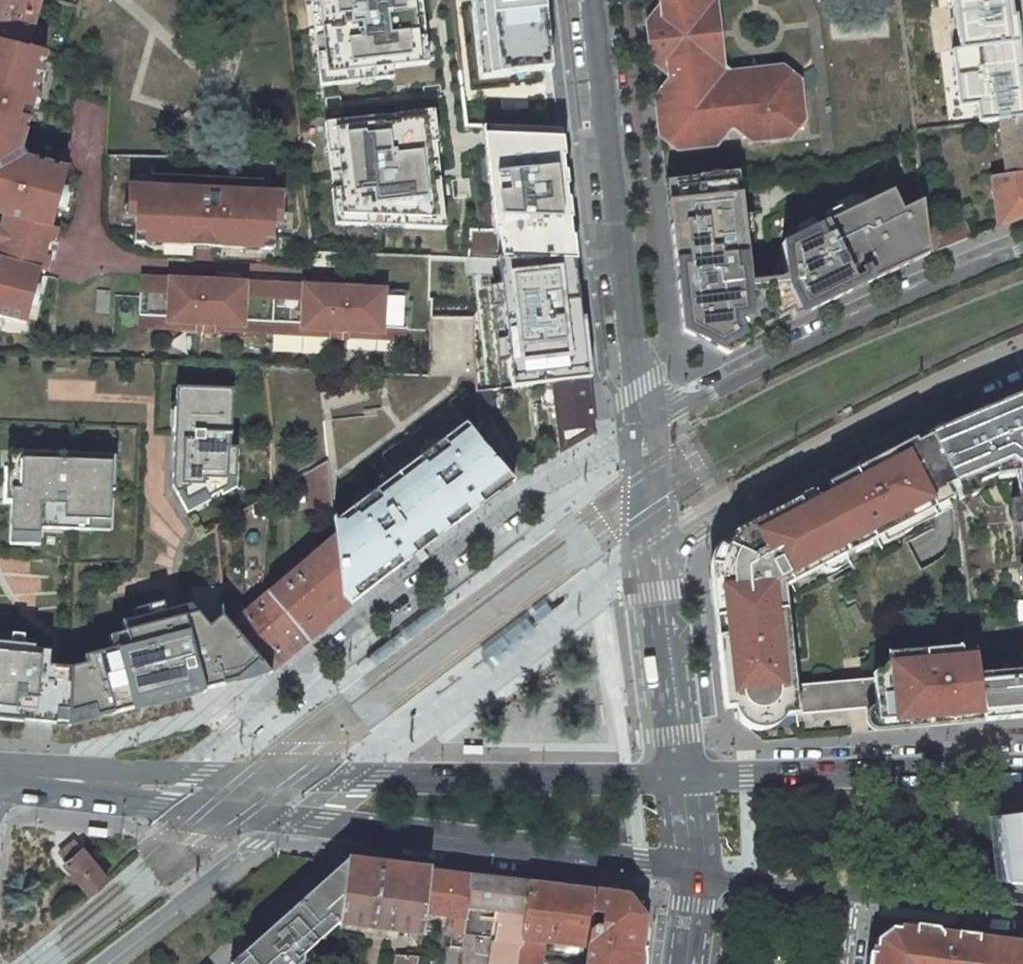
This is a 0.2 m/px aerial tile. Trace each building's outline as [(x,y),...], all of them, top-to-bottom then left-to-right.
[(28,50),(28,49),(41,0),(0,0),(0,43),(28,50)] [(314,92),(443,75),(433,0),(303,0),(314,92)] [(562,119),(548,25),(527,26),(524,3),(544,1),(544,0),(452,0),(466,113),(562,119)] [(660,6),(647,23),(651,61),(668,74),(669,81),(655,97),(660,135),(677,149),(715,145),(728,129),(735,128),(752,141),(789,137),(803,120),(799,82),(790,74),(783,83),(724,90),(707,76),(699,0),(660,0),(660,6)] [(707,76),(724,90),(783,83),(790,74),(782,68),(767,69),(762,70),(730,74),(722,68),(719,39),(718,26),(715,0),(699,0),(707,76)] [(1014,0),(955,0),(960,50),(954,51),(960,104),(977,102),(979,123),(1022,118),(1022,73),(1014,0)] [(0,43),(0,208),(52,222),(65,171),(22,160),(18,154),(35,93),(45,54),(28,49),(28,50),(0,43)] [(440,100),(313,114),(328,227),(459,232),(440,100)] [(562,119),(466,113),(509,381),(585,370),(562,119)] [(990,177),(997,227),(1022,216),(1022,118),(1000,121),(1006,175),(990,177)] [(738,172),(665,179),(682,333),(726,356),(929,254),(926,225),(922,200),(903,210),(892,190),(782,245),(787,277),(780,280),(752,284),(749,258),(739,179),(738,172)] [(262,193),(262,183),(148,178),(147,188),(127,187),(126,207),(135,208),(134,243),(194,246),(198,242),(208,243),(212,246),(272,249),(273,214),(282,214),(283,194),(262,193)] [(4,218),(49,230),(52,222),(0,208),(0,217),(4,218)] [(4,218),(1,229),(0,234),(0,264),(38,274),(43,275),(55,232),(49,230),(4,218)] [(939,221),(926,225),(929,254),(970,237),(965,224),(943,233),(939,221)] [(35,282),(38,274),(0,264),(0,273),(35,282)] [(24,325),(35,282),(0,273),(0,319),(24,325)] [(337,287),(140,279),(139,300),(138,317),(167,318),(167,324),(198,325),(198,332),(198,333),(202,333),(212,333),(212,332),(213,326),(244,327),(244,321),(272,322),(301,324),(301,330),(332,331),(332,338),(331,338),(346,339),(346,338),(346,331),(377,333),(378,327),(407,328),(409,290),(337,287)] [(167,318),(138,317),(138,329),(173,331),(198,332),(198,325),(167,324),(167,318)] [(213,326),(212,332),(272,336),(272,322),(244,321),(244,327),(213,326)] [(272,322),(272,336),(332,338),(332,331),(301,330),(301,324),(272,322)] [(554,407),(559,451),(596,432),(589,380),(569,382),(551,385),(554,407)] [(234,390),(176,388),(175,411),(185,411),(186,432),(174,433),(173,487),(183,505),(204,493),(207,500),(236,485),(237,450),(230,449),(230,435),(231,435),(234,390)] [(955,489),(956,496),(959,495),(977,488),(973,480),(994,471),(995,462),(1014,459),(1016,469),(1019,494),(1022,493),(1022,506),(1022,391),(948,423),(927,432),(923,431),(954,483),(955,485),(955,489)] [(185,411),(175,411),(174,433),(186,432),(185,411)] [(341,597),(349,605),(375,586),(375,585),(403,564),(397,557),(421,539),(426,546),(457,523),(451,516),(475,498),(481,505),(512,482),(503,470),(482,447),(465,427),(346,517),(334,526),(335,536),(340,582),(341,597)] [(955,489),(923,431),(783,520),(801,584),(802,583),(961,499),(959,495),(956,496),(955,489)] [(111,531),(111,455),(21,454),(21,490),(11,489),(9,544),(41,545),(40,529),(111,531)] [(995,462),(994,471),(1016,469),(1014,459),(995,462)] [(332,507),(327,463),(305,475),(309,510),(332,507)] [(451,516),(457,523),(481,505),(475,498),(451,516)] [(799,580),(780,514),(721,554),(736,707),(751,727),(783,730),(802,716),(809,682),(806,634),(799,580)] [(307,642),(349,605),(341,597),(340,582),(335,536),(332,538),(289,575),(266,594),(307,642)] [(397,557),(403,564),(426,546),(421,539),(397,557)] [(269,673),(307,642),(266,594),(243,614),(238,602),(222,608),(223,618),(269,673)] [(1016,599),(1018,613),(1014,625),(1018,668),(1022,667),(1022,598),(1016,599)] [(86,665),(70,670),(65,725),(195,692),(221,685),(216,662),(180,620),(167,623),(162,604),(134,611),(137,619),(123,623),(125,633),(109,637),(112,652),(84,659),(86,665)] [(189,617),(180,620),(216,662),(221,685),(227,684),(233,682),(250,678),(209,629),(197,615),(189,617)] [(269,673),(223,618),(209,629),(250,678),(257,676),(269,673)] [(10,641),(9,652),(22,653),(23,643),(10,641)] [(9,652),(0,651),(0,718),(47,723),(65,725),(70,670),(53,669),(48,668),(49,655),(22,653),(9,652)] [(921,662),(921,723),(921,726),(967,721),(964,679),(963,659),(921,662)] [(921,723),(921,662),(874,669),(880,725),(921,723)] [(964,679),(967,721),(1022,717),(1022,674),(964,679)] [(874,678),(842,681),(809,682),(807,712),(877,707),(874,678)] [(1022,888),(1022,818),(997,820),(1004,887),(1022,888)] [(81,849),(73,840),(60,851),(67,860),(65,862),(74,872),(90,891),(108,877),(83,847),(81,849)] [(303,955),(339,924),(341,925),(349,863),(259,940),(232,963),(302,963),(303,955)] [(430,872),(349,863),(341,925),(421,935),(424,915),(430,872)] [(471,877),(430,872),(424,915),(449,918),(466,921),(467,908),(471,877)] [(530,884),(471,877),(467,908),(481,910),(477,937),(491,939),(494,919),(498,920),(492,963),(519,963),(523,939),(530,884)] [(595,892),(530,884),(523,939),(544,941),(586,946),(589,946),(595,892)] [(640,957),(632,956),(634,936),(642,938),(645,918),(627,896),(595,892),(589,946),(586,946),(585,956),(585,963),(639,963),(640,957)] [(467,908),(466,921),(464,935),(477,937),(481,910),(467,908)] [(449,918),(446,934),(451,934),(449,947),(448,947),(446,963),(460,963),(464,935),(466,921),(449,918)] [(873,963),(1022,963),(1022,945),(899,929),(875,948),(873,963)] [(634,936),(632,956),(640,957),(642,938),(634,936)] [(523,939),(519,963),(547,963),(547,961),(547,959),(542,959),(544,941),(523,939)] [(407,951),(406,957),(397,956),(396,963),(417,963),(419,952),(407,951)]
